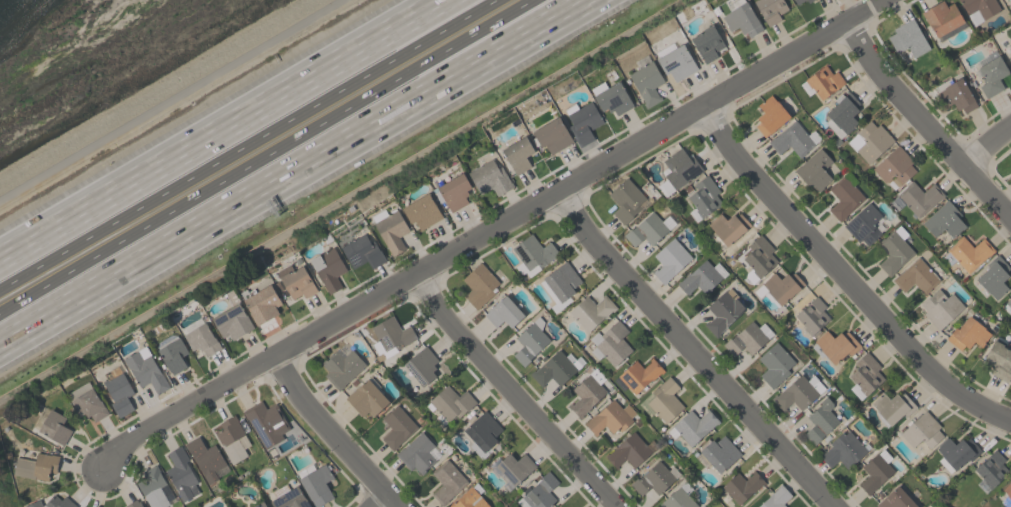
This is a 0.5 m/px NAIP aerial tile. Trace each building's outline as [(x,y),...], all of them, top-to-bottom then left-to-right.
[(725,5),(734,0),(743,0),(744,1),(746,0),(763,29),(748,37),(745,32),(742,34),(737,26),(729,31),(721,16),(728,12),(728,11),(729,10),(725,5)] [(752,1),(754,0),(782,0),(787,9),(777,15),(780,19),(768,27),(752,1)] [(946,7),(952,3),(965,27),(939,41),(929,24),(928,25),(920,12),(942,0),(946,7)] [(973,25),(958,0),(994,0),(1000,9),(973,25)] [(930,48),(913,58),(906,47),(896,53),(887,37),(894,33),(892,28),(911,17),(930,48)] [(704,63),(689,38),(702,30),(702,29),(711,24),(724,46),(714,51),(717,56),(704,63)] [(1001,46),(1010,67),(1010,41),(1001,46)] [(669,72),(665,74),(656,58),(682,43),(697,69),(674,82),(669,72)] [(1009,72),(997,79),(1003,88),(986,98),(978,86),(985,82),(977,68),(998,55),(1009,72)] [(627,73),(651,60),(663,82),(655,86),(658,90),(659,90),(661,94),(659,95),(662,99),(645,109),(642,103),(643,102),(627,73)] [(803,79),(824,64),(831,74),(836,70),(845,82),(821,100),(811,87),(809,88),(803,79)] [(952,102),(944,107),(936,93),(944,88),(943,87),(960,77),(977,106),(964,114),(961,108),(957,111),(952,102)] [(616,115),(613,110),(609,112),(606,108),(601,111),(592,96),(593,95),(589,89),(603,81),(606,88),(618,81),(632,106),(616,115)] [(856,122),(839,138),(824,122),(827,120),(823,116),(826,114),(824,113),(848,91),(859,103),(855,107),(858,110),(851,116),(856,122)] [(763,112),(757,105),(770,94),(775,100),(776,100),(790,117),(769,133),(768,133),(764,136),(754,125),(759,121),(756,118),(763,112)] [(568,126),(572,124),(563,108),(574,102),(577,108),(590,100),(602,122),(589,130),(594,139),(579,147),(573,136),(574,136),(568,126)] [(531,131),(558,116),(572,141),(550,154),(546,147),(551,144),(550,141),(540,147),(531,131)] [(814,144),(804,152),(805,153),(799,158),(788,145),(777,154),(767,142),(773,137),(794,120),(814,144)] [(846,142),(856,133),(855,132),(869,120),(875,127),(878,124),(893,140),(867,164),(855,151),(854,151),(846,142)] [(525,156),(531,166),(515,175),(501,148),(524,135),(533,151),(525,156)] [(884,182),(871,169),(897,145),(913,161),(909,164),(915,171),(901,184),(900,183),(893,190),(885,181),(884,182)] [(702,170),(674,190),(663,175),(669,170),(661,160),(680,147),(689,159),(692,156),(702,170)] [(793,170),(797,167),(798,168),(819,148),(831,161),(822,169),(831,179),(822,187),(822,188),(818,192),(809,182),(806,184),(793,170)] [(513,186),(497,195),(491,187),(479,194),(467,172),(491,158),(497,167),(500,165),(513,186)] [(433,183),(442,178),(444,182),(462,171),(471,188),(466,191),(468,194),(463,197),(466,202),(450,212),(433,183)] [(839,221),(829,210),(840,200),(828,188),(843,175),(848,171),(857,181),(852,185),(864,198),(839,221)] [(715,194),(722,204),(701,219),(695,210),(696,209),(687,197),(697,189),(693,184),(707,174),(719,191),(715,194)] [(607,194),(626,177),(645,198),(637,205),(640,208),(633,214),(634,216),(623,226),(611,212),(618,206),(607,194)] [(918,218),(896,194),(911,180),(922,192),(932,182),(944,195),(939,200),(938,199),(918,218)] [(420,231),(414,221),(410,224),(401,208),(427,192),(442,217),(420,231)] [(951,237),(943,228),(934,236),(922,223),(943,203),(942,202),(946,199),(961,215),(958,218),(966,226),(961,230),(960,229),(951,237)] [(842,226),(868,202),(881,216),(872,223),(881,233),(867,246),(861,240),(857,243),(842,226)] [(409,231),(399,237),(406,248),(391,256),(372,223),(374,222),(370,216),(383,209),(387,215),(390,213),(389,211),(394,208),(395,210),(396,209),(409,231)] [(643,237),(633,247),(622,235),(631,227),(632,228),(652,211),(660,221),(667,215),(675,224),(650,245),(643,237)] [(719,212),(726,220),(732,214),(734,217),(739,213),(750,225),(726,246),(722,242),(718,246),(711,239),(716,235),(707,224),(715,217),(714,216),(719,212)] [(889,276),(878,264),(888,255),(877,242),(882,238),(883,238),(893,229),(893,230),(899,225),(907,234),(901,239),(913,252),(893,270),(894,271),(889,276)] [(352,268),(340,247),(363,233),(369,242),(372,240),(378,250),(379,249),(386,260),(371,269),(366,260),(352,268)] [(549,241),(558,254),(542,265),(543,266),(528,277),(524,272),(520,275),(514,266),(521,261),(511,248),(531,233),(541,247),(549,241)] [(653,255),(673,237),(673,238),(679,233),(687,241),(681,247),(691,258),(666,280),(667,281),(663,285),(651,272),(655,269),(656,270),(661,265),(653,255)] [(773,250),(770,253),(777,261),(752,284),(745,276),(746,272),(751,268),(742,258),(751,250),(747,246),(759,234),(773,250)] [(972,246),(982,237),(994,250),(988,256),(987,255),(967,273),(955,259),(949,265),(941,257),(947,251),(946,250),(955,241),(955,240),(961,234),(972,246)] [(335,276),(341,287),(328,295),(308,259),(318,254),(319,255),(333,247),(346,270),(335,276)] [(1008,275),(1001,282),(1008,289),(996,300),(989,292),(988,293),(974,279),(988,266),(986,264),(997,254),(1010,268),(1005,272),(1008,275)] [(939,280),(929,288),(930,289),(924,295),(913,283),(903,292),(891,280),(917,256),(939,280)] [(676,284),(704,258),(712,266),(717,262),(727,273),(704,293),(697,285),(686,294),(676,284)] [(542,278),(565,260),(581,281),(571,288),(574,292),(560,303),(542,278)] [(476,309),(463,295),(470,289),(461,279),(480,261),(499,282),(490,290),(493,293),(476,309)] [(276,272),(289,264),(292,270),(302,264),(317,290),(304,298),(301,293),(292,298),(276,272)] [(804,284),(780,306),(766,291),(759,298),(752,291),(773,272),(779,279),(786,273),(790,278),(795,274),(804,284)] [(238,292),(245,288),(247,291),(253,288),(255,291),(269,283),(281,304),(275,307),(278,313),(256,325),(249,313),(249,312),(238,292)] [(705,306),(724,289),(725,290),(729,287),(737,296),(735,298),(744,308),(742,309),(742,310),(734,318),(735,318),(717,334),(719,336),(715,339),(703,325),(713,316),(705,306)] [(964,307),(938,330),(923,314),(927,311),(920,304),(934,292),(933,291),(937,287),(946,297),(951,293),(964,307)] [(1003,303),(1010,293),(1010,309),(1003,303)] [(616,308),(613,311),(611,310),(587,332),(568,312),(586,296),(594,305),(602,298),(600,296),(603,294),(616,308)] [(510,328),(502,320),(495,327),(483,315),(505,295),(524,315),(510,328)] [(793,315),(815,295),(826,307),(822,310),(829,318),(810,336),(803,328),(804,327),(793,315)] [(254,328),(232,341),(228,335),(222,338),(210,318),(238,303),(245,315),(246,314),(254,328)] [(417,338),(396,350),(397,352),(385,358),(382,353),(378,355),(371,344),(377,340),(370,327),(393,314),(402,330),(410,325),(417,338)] [(980,346),(973,340),(967,347),(964,344),(959,350),(944,338),(954,326),(957,328),(968,314),(985,328),(984,329),(990,334),(980,346)] [(514,338),(538,316),(543,322),(540,330),(550,340),(529,359),(530,361),(523,367),(511,355),(522,346),(514,338)] [(631,350),(613,366),(602,355),(597,359),(590,351),(595,346),(594,346),(595,345),(589,338),(596,332),(600,335),(617,319),(628,331),(620,338),(631,350)] [(722,344),(733,334),(734,335),(751,320),(757,327),(762,322),(773,334),(750,355),(742,346),(732,356),(722,344)] [(205,356),(202,350),(200,351),(197,346),(191,350),(183,335),(204,322),(213,338),(214,337),(220,348),(205,356)] [(833,365),(824,355),(821,357),(820,355),(819,356),(810,347),(814,343),(813,341),(825,330),(832,338),(839,332),(841,335),(846,330),(860,346),(849,355),(847,353),(833,365)] [(187,353),(180,356),(186,367),(172,374),(171,372),(169,372),(157,350),(158,349),(156,346),(157,342),(171,334),(176,335),(177,338),(179,337),(187,353)] [(1001,346),(1010,352),(1010,361),(1009,365),(1010,366),(1010,374),(1006,383),(987,373),(993,364),(983,358),(993,339),(1002,344),(1001,346)] [(757,358),(776,341),(795,362),(786,369),(789,373),(771,389),(759,375),(766,368),(757,358)] [(343,343),(350,351),(351,350),(365,365),(337,391),(323,375),(328,371),(320,363),(340,345),(341,346),(343,343)] [(121,359),(144,345),(168,386),(156,394),(149,381),(138,387),(121,359)] [(438,360),(432,365),(435,368),(431,371),(435,376),(421,387),(402,364),(425,345),(438,360)] [(541,388),(528,374),(533,370),(534,371),(558,349),(577,369),(559,386),(550,377),(543,384),(544,385),(541,388)] [(865,396),(858,389),(859,387),(848,375),(857,367),(853,362),(866,351),(880,367),(876,370),(884,379),(865,396)] [(664,371),(661,373),(660,372),(650,380),(633,394),(627,386),(622,390),(613,380),(617,376),(635,360),(642,369),(650,361),(648,359),(651,357),(664,371)] [(133,393),(126,397),(133,409),(118,418),(110,404),(113,402),(102,383),(113,377),(109,371),(117,366),(133,393)] [(579,419),(566,405),(570,402),(572,403),(578,398),(570,389),(595,367),(604,378),(599,384),(605,392),(589,406),(590,407),(581,415),(582,416),(579,419)] [(783,412),(771,398),(775,394),(776,395),(800,373),(806,379),(813,374),(826,388),(801,411),(792,401),(785,407),(786,409),(783,412)] [(346,398),(367,378),(368,379),(370,376),(379,386),(378,387),(383,392),(381,394),(388,401),(372,416),(367,411),(362,415),(346,398)] [(671,394),(683,407),(665,423),(646,403),(653,395),(650,392),(668,376),(679,387),(671,394)] [(107,413),(93,421),(90,415),(86,417),(84,413),(78,416),(69,401),(71,400),(67,393),(87,381),(91,388),(92,387),(99,400),(100,400),(107,413)] [(476,402),(467,411),(466,410),(457,418),(454,415),(447,422),(446,421),(442,425),(435,417),(439,413),(434,408),(430,411),(425,405),(428,402),(446,384),(458,396),(464,389),(476,402)] [(916,407),(904,418),(901,415),(889,426),(875,410),(876,409),(870,403),(882,392),(888,399),(895,393),(897,395),(902,391),(916,407)] [(813,424),(806,417),(821,403),(819,401),(825,396),(831,402),(832,407),(829,410),(839,421),(820,438),(821,439),(812,447),(801,435),(813,424)] [(582,422),(584,420),(585,421),(597,411),(597,412),(613,398),(621,408),(627,404),(635,413),(630,418),(632,421),(620,431),(617,428),(611,433),(604,425),(596,432),(598,433),(595,436),(582,422)] [(265,448),(247,418),(246,419),(241,411),(260,400),(266,409),(276,403),(278,406),(276,407),(289,428),(281,433),(281,435),(282,438),(265,448)] [(380,417),(396,403),(418,428),(392,451),(381,439),(391,430),(380,417)] [(719,422),(716,424),(715,423),(690,446),(671,426),(689,409),(698,418),(706,411),(704,410),(706,408),(719,422)] [(65,417),(61,425),(70,430),(62,445),(37,431),(50,409),(65,417)] [(502,428),(495,435),(490,430),(488,431),(498,441),(490,448),(494,453),(493,454),(490,450),(482,458),(484,460),(479,465),(472,457),(476,454),(469,445),(471,443),(461,433),(463,431),(462,429),(484,409),(502,428)] [(929,449),(920,439),(912,447),(899,434),(925,410),(940,426),(937,429),(943,436),(929,449)] [(247,455),(231,465),(220,445),(221,445),(214,433),(222,429),(218,423),(233,415),(251,445),(244,449),(247,455)] [(625,459),(617,466),(618,467),(616,469),(603,455),(606,453),(606,454),(633,430),(652,451),(633,468),(625,459)] [(846,469),(838,460),(830,468),(820,457),(831,446),(829,443),(841,432),(843,434),(848,430),(867,450),(846,469)] [(394,454),(400,448),(401,449),(421,431),(434,446),(433,447),(440,455),(423,470),(424,471),(420,475),(413,467),(409,470),(394,454)] [(184,443),(197,435),(205,449),(213,444),(226,464),(214,471),(218,479),(208,485),(184,443)] [(698,451),(699,450),(697,448),(707,438),(709,441),(712,439),(715,442),(723,435),(740,454),(719,474),(708,463),(704,467),(695,456),(699,452),(698,451)] [(954,443),(960,437),(964,441),(968,437),(979,449),(978,454),(970,461),(967,458),(954,470),(953,469),(949,473),(937,460),(942,456),(934,448),(948,436),(954,443)] [(182,501),(164,470),(173,465),(166,453),(180,445),(188,460),(185,461),(196,482),(193,484),(198,492),(182,501)] [(861,466),(876,452),(877,454),(883,449),(891,458),(886,462),(894,471),(871,492),(872,493),(868,496),(857,484),(860,481),(861,482),(868,475),(861,466)] [(984,494),(975,483),(981,478),(973,469),(995,450),(1004,460),(1001,463),(1008,471),(1001,477),(1002,478),(984,494)] [(49,472),(47,481),(12,474),(16,457),(34,460),(36,452),(50,455),(50,454),(58,455),(55,473),(49,472)] [(535,466),(512,486),(494,466),(509,452),(516,460),(524,453),(535,466)] [(441,505),(430,494),(441,484),(430,472),(436,466),(436,467),(446,458),(467,482),(441,505)] [(657,494),(650,485),(640,495),(630,484),(641,474),(641,475),(658,460),(675,478),(657,494)] [(333,497),(317,506),(314,506),(298,479),(324,463),(333,478),(324,483),(333,497)] [(169,505),(165,506),(148,506),(134,483),(144,477),(141,472),(155,464),(160,471),(158,472),(173,498),(167,501),(169,505)] [(744,480),(752,473),(750,471),(752,469),(765,483),(763,485),(761,483),(738,504),(721,486),(737,472),(744,480)] [(556,499),(548,506),(529,506),(520,497),(541,478),(540,477),(547,470),(558,482),(548,491),(556,499)] [(1001,489),(1010,479),(1010,506),(1005,506),(1000,501),(1005,496),(1006,496),(1007,495),(1001,489)] [(697,506),(686,494),(692,488),(685,480),(658,504),(661,506),(696,506),(697,506)] [(477,494),(490,506),(450,506),(448,505),(452,502),(469,486),(471,488),(476,483),(482,490),(477,494)] [(297,484),(310,506),(273,506),(269,500),(297,484)] [(782,503),(786,506),(756,506),(776,489),(776,488),(780,484),(791,495),(782,503)] [(897,485),(918,506),(878,506),(876,505),(897,485)] [(77,506),(76,506),(21,506),(38,499),(42,506),(53,493),(61,499),(64,495),(77,506)]
